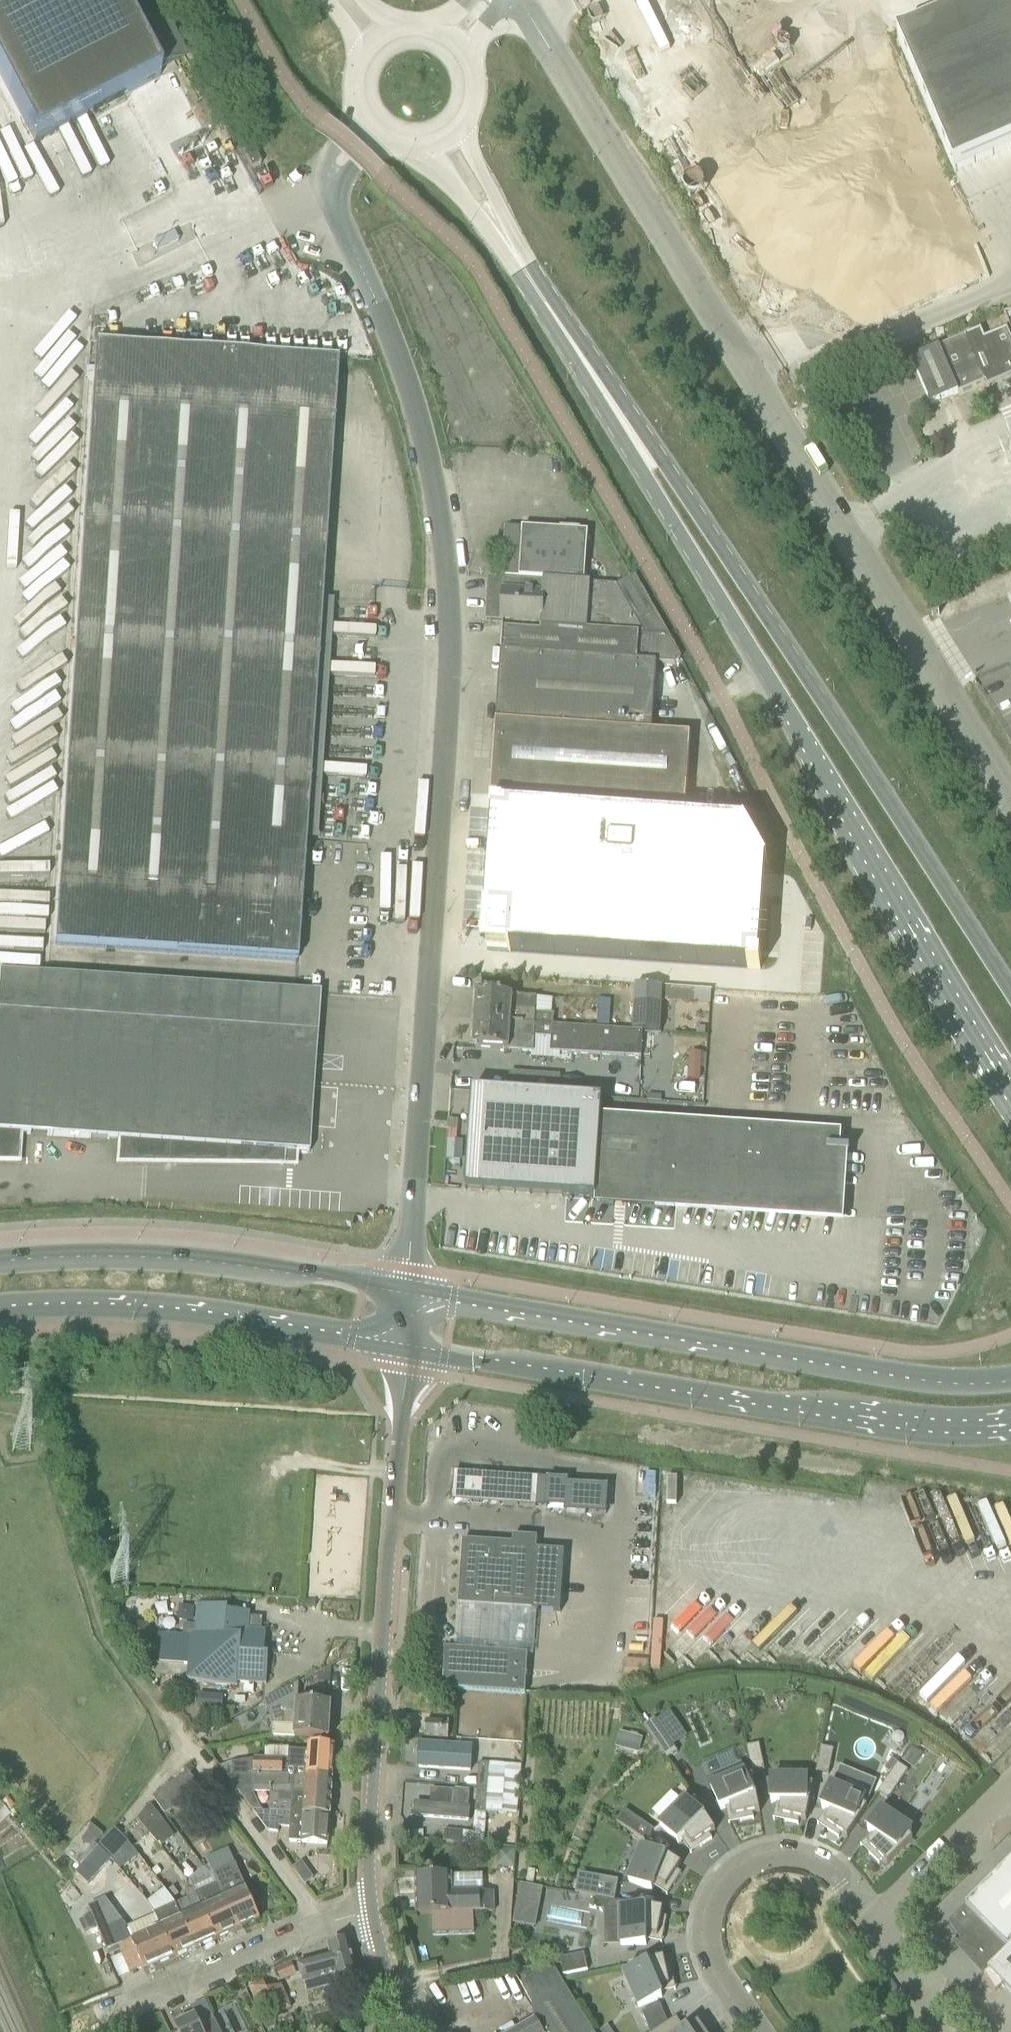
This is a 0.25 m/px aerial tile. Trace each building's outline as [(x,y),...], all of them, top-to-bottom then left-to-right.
[(35,143),(160,78),(120,0),(0,0),(0,76),(35,143)] [(898,39),(955,173),(1010,149),(1010,0),(990,0),(898,39)] [(244,154),(252,171),(261,166),(253,149),(244,154)] [(154,245),(158,252),(179,241),(175,234),(154,245)] [(986,381),(989,389),(1010,379),(1010,339),(1006,328),(984,338),(980,330),(911,360),(931,406),(986,381)] [(338,361),(96,345),(55,945),(297,962),(321,602),(338,361)] [(617,586),(592,584),(590,631),(669,636),(636,577),(617,586)] [(670,637),(669,636),(590,631),(592,584),(505,579),(490,578),(487,621),(504,621),(502,653),(657,664),(675,665),(681,659),(670,637)] [(502,653),(492,795),(686,808),(691,737),(652,735),(657,664),(502,653)] [(493,817),(486,911),(489,913),(487,946),(508,948),(510,951),(749,968),(749,969),(760,970),(761,958),(760,958),(767,864),(762,864),(743,829),(745,824),(505,807),(505,806),(493,805),(492,817),(493,817)] [(320,995),(296,993),(0,973),(0,1163),(19,1164),(21,1135),(119,1141),(118,1164),(285,1166),(286,1154),(286,1153),(309,1155),(320,995)] [(633,1031),(660,1033),(662,1002),(663,988),(636,986),(633,1031)] [(663,988),(662,1002),(694,1004),(695,990),(663,988)] [(476,1000),(476,1006),(478,1008),(477,1022),(555,1027),(557,1000),(537,998),(479,995),(479,999),(476,1000)] [(583,1029),(599,1030),(600,1011),(584,1010),(583,1029)] [(477,1022),(476,1035),(474,1037),(473,1043),(476,1045),(476,1049),(533,1052),(533,1058),(559,1059),(560,1053),(642,1058),(643,1033),(599,1030),(583,1029),(555,1027),(477,1022)] [(706,1037),(706,1028),(697,1028),(697,1036),(706,1037)] [(560,1096),(562,1076),(511,1073),(509,1093),(560,1096)] [(562,1079),(561,1095),(581,1096),(582,1081),(562,1079)] [(472,1090),(466,1189),(837,1214),(840,1153),(850,1154),(850,1150),(841,1149),(842,1134),(603,1117),(604,1099),(560,1096),(509,1093),(472,1090)] [(459,1121),(449,1121),(448,1131),(458,1131),(459,1121)] [(539,1478),(521,1477),(455,1472),(453,1502),(537,1508),(539,1478)] [(515,1537),(514,1545),(464,1542),(459,1606),(525,1611),(532,1612),(537,1539),(529,1538),(515,1537)] [(127,1596),(125,1619),(148,1621),(150,1598),(127,1596)] [(256,1620),(254,1620),(250,1620),(250,1613),(229,1612),(229,1608),(199,1605),(197,1626),(188,1626),(184,1629),(184,1638),(163,1636),(161,1670),(169,1671),(169,1677),(189,1679),(189,1683),(237,1687),(238,1682),(267,1685),(270,1654),(266,1654),(267,1633),(261,1632),(261,1626),(256,1620)] [(444,1672),(443,1690),(458,1691),(526,1696),(527,1675),(529,1656),(446,1650),(444,1672)] [(332,1667),(320,1674),(319,1684),(331,1685),(332,1667)] [(295,1739),(330,1741),(332,1705),(299,1703),(300,1684),(264,1703),(274,1723),(296,1725),(295,1739)] [(656,1719),(645,1726),(668,1760),(679,1753),(674,1747),(657,1721),(656,1719)] [(449,1739),(450,1723),(427,1722),(426,1737),(449,1739)] [(630,1744),(633,1753),(639,1755),(643,1739),(632,1736),(630,1744)] [(471,1771),(473,1743),(417,1738),(415,1767),(471,1771)] [(333,1780),(335,1747),(311,1744),(310,1752),(290,1751),(290,1749),(266,1749),(265,1761),(255,1761),(233,1763),(233,1776),(233,1777),(333,1780)] [(752,1772),(765,1770),(760,1745),(747,1748),(752,1772)] [(913,1768),(923,1754),(912,1746),(902,1761),(913,1768)] [(817,1773),(829,1775),(834,1751),(822,1748),(817,1773)] [(233,1776),(233,1763),(221,1767),(227,1776),(233,1776)] [(479,1764),(478,1787),(489,1788),(490,1764),(479,1764)] [(878,1794),(889,1801),(903,1780),(909,1771),(898,1764),(878,1794)] [(201,1788),(199,1785),(189,1772),(171,1786),(184,1801),(201,1788)] [(492,1772),(488,1815),(517,1817),(520,1774),(492,1772)] [(712,1787),(721,1811),(731,1807),(733,1819),(740,1817),(741,1822),(754,1820),(753,1815),(760,1813),(754,1778),(747,1779),(745,1774),(712,1787)] [(255,1811),(263,1812),(259,1802),(254,1794),(271,1795),(271,1812),(331,1815),(333,1780),(233,1777),(233,1776),(227,1776),(253,1811),(255,1811)] [(772,1779),(772,1804),(782,1804),(779,1816),(786,1817),(785,1822),(799,1825),(800,1820),(807,1822),(810,1807),(814,1786),(808,1785),(808,1779),(772,1779)] [(166,1815),(184,1801),(171,1786),(154,1799),(166,1815)] [(832,1786),(822,1809),(831,1813),(825,1823),(831,1827),(828,1831),(839,1839),(842,1835),(848,1839),(858,1824),(868,1809),(863,1806),(865,1800),(832,1786)] [(478,1789),(477,1812),(487,1813),(488,1789),(478,1789)] [(661,1827),(679,1845),(686,1838),(692,1848),(698,1843),(701,1848),(713,1840),(710,1836),(716,1831),(708,1820),(696,1802),(691,1806),(686,1801),(661,1827)] [(12,1816),(0,1802),(0,1826),(12,1816)] [(469,1822),(470,1806),(413,1803),(413,1819),(469,1822)] [(176,1837),(160,1816),(151,1804),(140,1819),(152,1835),(153,1834),(162,1847),(176,1837)] [(290,1841),(329,1845),(331,1815),(271,1812),(263,1812),(255,1811),(254,1812),(269,1832),(279,1832),(280,1828),(291,1829),(290,1841)] [(625,1811),(617,1823),(647,1843),(655,1831),(625,1811)] [(888,1866),(913,1841),(909,1836),(912,1831),(883,1811),(868,1832),(877,1838),(868,1846),(873,1851),(870,1855),(879,1864),(883,1861),(888,1866)] [(475,1814),(474,1833),(473,1845),(484,1846),(487,1815),(475,1814)] [(125,1837),(126,1838),(134,1849),(152,1835),(140,1819),(125,1837)] [(125,1844),(122,1841),(115,1835),(103,1849),(113,1858),(125,1844)] [(675,1886),(682,1875),(678,1872),(682,1866),(651,1846),(648,1851),(643,1849),(629,1882),(653,1892),(656,1883),(667,1889),(670,1883),(675,1886)] [(517,1851),(498,1849),(498,1868),(516,1869),(517,1851)] [(984,1975),(1010,1949),(1010,1862),(981,1892),(950,1923),(961,1941),(959,1943),(954,1941),(953,1942),(976,1953),(972,1957),(984,1976),(984,1975)] [(219,1884),(240,1930),(261,1921),(236,1865),(213,1875),(218,1885),(219,1884)] [(157,1878),(163,1873),(159,1867),(153,1872),(157,1878)] [(307,1887),(308,1886),(317,1878),(308,1868),(299,1877),(307,1887)] [(619,1882),(580,1874),(576,1894),(597,1898),(616,1901),(619,1882)] [(495,1893),(485,1893),(484,1875),(416,1877),(417,1915),(495,1913),(495,1893)] [(198,1893),(218,1939),(240,1930),(219,1884),(218,1885),(198,1893)] [(75,1905),(85,1896),(77,1886),(75,1888),(68,1894),(67,1895),(75,1905)] [(174,1900),(180,1896),(174,1888),(168,1892),(174,1900)] [(197,1894),(198,1895),(178,1904),(197,1949),(218,1939),(198,1893),(197,1894)] [(664,1911),(597,1898),(597,1910),(621,1910),(621,1946),(633,1946),(647,1946),(647,1936),(659,1938),(660,1931),(665,1932),(667,1919),(662,1918),(664,1911)] [(176,1958),(163,1928),(133,1940),(128,1928),(107,1900),(90,1907),(94,1915),(96,1921),(111,1955),(122,1951),(131,1973),(144,1968),(145,1971),(176,1958)] [(178,1904),(157,1914),(163,1928),(176,1958),(197,1949),(178,1904)] [(88,1936),(99,1931),(95,1923),(85,1927),(88,1936)] [(357,1975),(357,1972),(348,1940),(329,1945),(332,1956),(299,1965),(304,1984),(306,1984),(308,1992),(339,1984),(338,1980),(357,1975)] [(996,1990),(1002,1986),(1010,1995),(1010,1949),(984,1975),(996,1990)] [(564,1976),(588,1971),(584,1955),(560,1960),(561,1963),(564,1976)] [(674,1979),(671,1965),(666,1966),(664,1959),(636,1966),(629,1967),(631,1973),(625,1976),(639,2009),(663,1998),(659,1989),(670,1987),(669,1980),(674,1979)] [(281,1982),(297,1976),(293,1963),(277,1970),(281,1982)] [(554,1966),(522,1984),(534,2006),(533,2007),(535,2022),(518,2031),(572,2031),(589,2023),(562,1980),(554,1966)] [(265,1983),(251,1988),(261,2011),(274,2005),(278,2014),(291,2009),(279,1981),(266,1986),(265,1983)] [(650,2031),(657,2031),(669,2024),(661,2005),(642,2013),(650,2031)] [(273,2014),(261,2017),(267,2030),(278,2025),(273,2014)] [(177,2026),(180,2031),(221,2031),(216,2021),(201,2028),(196,2018),(188,2021),(185,2021),(181,2023),(177,2026)] [(677,2019),(669,2024),(657,2031),(686,2031),(677,2019)] [(589,2023),(572,2031),(594,2031),(589,2023)]
